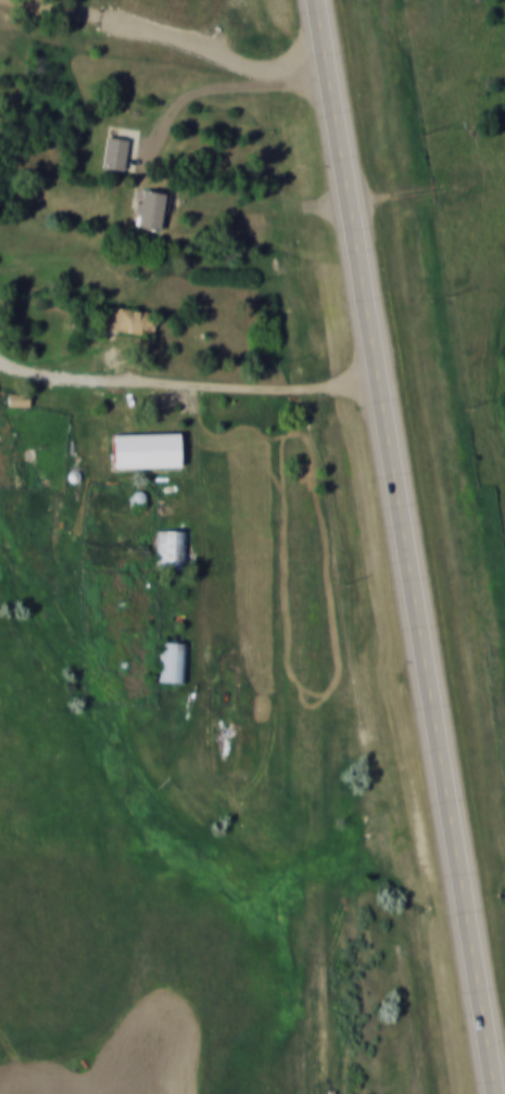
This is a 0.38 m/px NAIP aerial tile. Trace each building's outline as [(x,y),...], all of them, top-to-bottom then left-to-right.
[(126,138),(104,138),(104,170),(126,170),(126,138)] [(137,229),(163,230),(164,191),(139,191),(137,229)] [(151,335),(154,311),(106,306),(104,330),(151,335)] [(27,404),(27,395),(9,395),(9,404),(27,404)] [(158,571),(187,571),(187,530),(158,530),(158,571)] [(186,681),(186,642),(161,642),(161,681),(186,681)]
